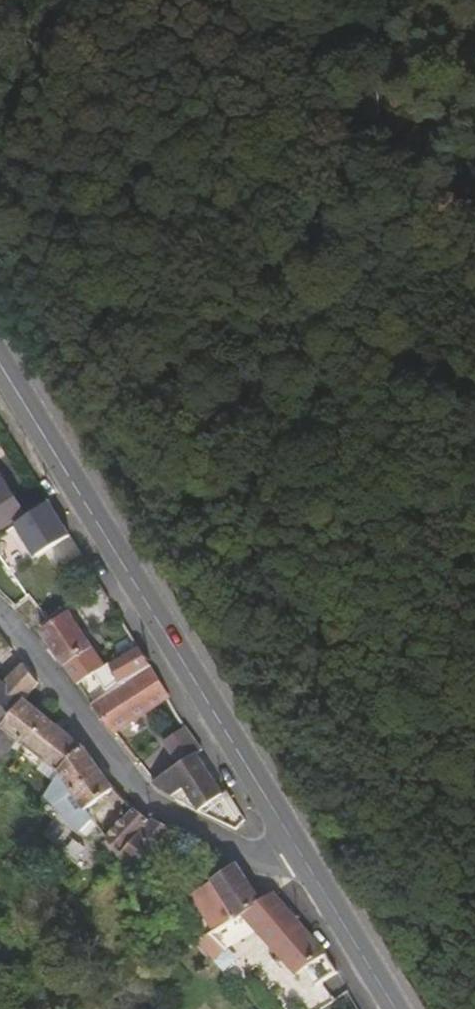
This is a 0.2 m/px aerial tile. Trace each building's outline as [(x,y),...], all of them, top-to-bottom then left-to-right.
[(25,515),(0,475),(0,531),(25,515)] [(75,534),(53,502),(19,524),(40,556),(75,534)] [(70,613),(40,632),(44,638),(69,676),(88,700),(92,706),(119,686),(151,667),(140,648),(107,667),(70,613)] [(0,679),(0,728),(1,729),(8,721),(26,699),(38,685),(23,664),(3,682),(0,679)] [(134,720),(169,696),(151,667),(119,686),(92,706),(113,733),(134,720)] [(44,762),(59,773),(60,772),(60,771),(65,766),(82,745),(79,741),(26,699),(8,721),(1,729),(18,741),(20,743),(43,761),(44,762)] [(18,741),(1,729),(0,731),(0,764),(18,741)] [(204,753),(189,730),(168,744),(182,765),(152,783),(153,784),(176,800),(187,794),(200,813),(224,795),(211,775),(200,756),(204,753)] [(70,786),(82,804),(85,809),(115,789),(82,745),(65,766),(60,771),(60,772),(70,786)] [(59,773),(44,762),(39,770),(54,782),(56,777),(59,773)] [(69,811),(82,804),(70,786),(57,794),(69,811)] [(103,845),(116,862),(120,858),(151,822),(134,811),(134,810),(107,837),(108,839),(103,845)] [(144,872),(176,831),(153,819),(151,822),(120,858),(126,861),(122,866),(123,868),(132,875),(134,875),(139,870),(144,872)] [(263,900),(238,864),(212,881),(212,882),(213,883),(236,918),(241,914),(263,900)] [(192,896),(204,915),(214,932),(236,918),(213,883),(212,882),(192,896)] [(241,914),(258,932),(297,974),(327,954),(321,947),(308,932),(275,893),(263,900),(241,914)] [(229,951),(258,932),(241,914),(236,918),(214,932),(214,933),(228,950),(229,951)] [(214,932),(204,915),(192,923),(200,937),(202,940),(214,932)] [(214,933),(214,932),(202,940),(200,941),(215,959),(228,950),(214,933)]
